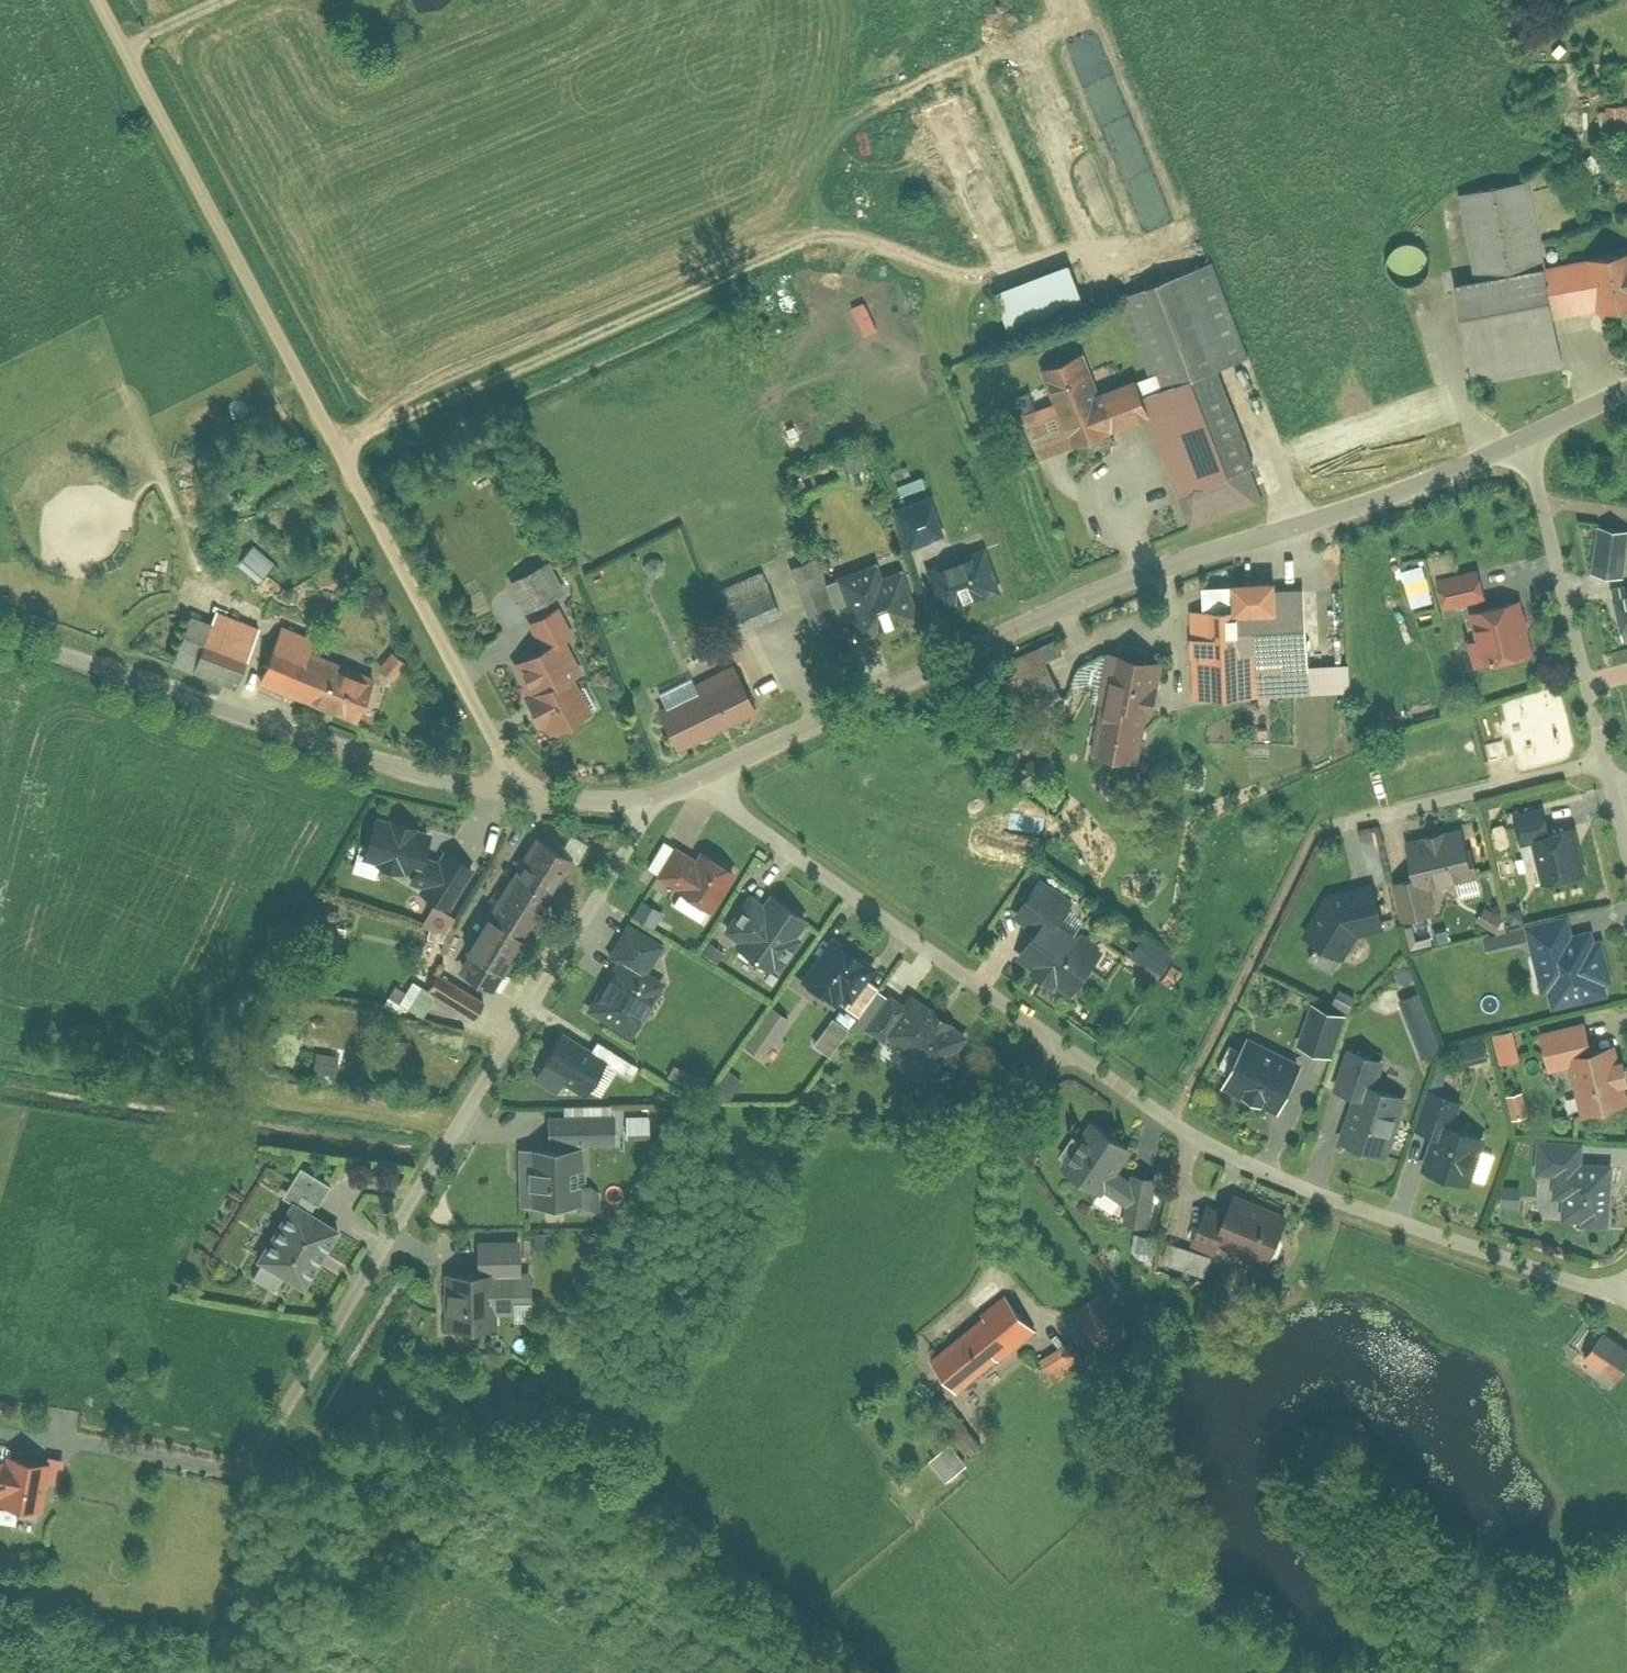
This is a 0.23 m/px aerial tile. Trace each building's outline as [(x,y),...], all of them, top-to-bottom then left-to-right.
[(1465,370),(1564,354),(1556,307),(1626,295),(1626,242),(1555,253),(1542,175),(1473,186),(1486,264),(1449,270),(1465,370)] [(1429,263),(1431,255),(1429,247),(1425,242),(1422,239),(1417,236),(1411,236),(1406,236),(1402,238),(1397,242),(1393,249),(1392,256),(1393,261),(1394,264),(1398,270),(1405,273),(1413,274),(1421,272),(1425,268),(1429,263)] [(1055,404),(1027,416),(1043,453),(1142,412),(1188,520),(1260,490),(1208,367),(1248,350),(1201,238),(1124,271),(1171,381),(1147,391),(1140,374),(1102,390),(1086,351),(1041,370),(1055,404)] [(998,280),(1013,315),(1077,288),(1062,253),(998,280)] [(894,502),(911,549),(948,537),(932,489),(894,502)] [(1592,572),(1624,578),(1626,560),(1626,532),(1600,527),(1592,572)] [(247,541),(233,555),(255,577),(269,563),(247,541)] [(835,569),(863,642),(925,619),(896,545),(835,569)] [(803,550),(783,558),(809,624),(810,627),(830,619),(803,550)] [(930,575),(945,615),(1005,593),(990,553),(930,575)] [(514,579),(529,609),(568,589),(552,559),(514,579)] [(759,564),(710,584),(726,623),(775,603),(759,564)] [(1189,605),(1189,692),(1259,692),(1259,670),(1302,670),(1302,582),(1270,582),(1270,569),(1230,569),(1230,605),(1189,605)] [(1482,573),(1441,582),(1446,606),(1487,597),(1482,573)] [(1616,585),(1626,631),(1626,582),(1616,585)] [(1472,610),(1485,669),(1537,657),(1524,599),(1472,610)] [(602,708),(569,639),(577,635),(562,605),(535,619),(546,642),(513,658),(549,733),(602,708)] [(256,623),(210,606),(189,664),(235,681),(256,623)] [(316,631),(273,616),(255,671),(358,707),(370,671),(310,651),(316,631)] [(1168,665),(1104,648),(1093,691),(1105,694),(1093,744),(1130,753),(1142,704),(1157,708),(1168,665)] [(1040,656),(1017,672),(1039,703),(1062,687),(1040,656)] [(729,674),(657,706),(669,732),(741,700),(729,674)] [(1015,772),(1028,790),(1053,773),(1041,755),(1015,772)] [(1535,846),(1545,888),(1594,876),(1581,821),(1561,826),(1557,807),(1514,817),(1522,849),(1535,846)] [(377,812),(364,862),(422,877),(423,874),(433,877),(422,896),(451,914),(481,863),(452,846),(448,853),(430,848),(435,828),(377,812)] [(570,845),(533,824),(468,935),(505,957),(570,845)] [(1410,839),(1420,882),(1398,887),(1407,924),(1440,916),(1434,889),(1486,877),(1473,824),(1410,839)] [(686,840),(663,879),(714,910),(737,871),(686,840)] [(766,849),(760,845),(757,848),(764,853),(766,849)] [(1305,934),(1347,959),(1361,936),(1366,934),(1391,927),(1377,875),(1332,883),(1305,934)] [(1038,927),(1022,953),(1074,986),(1098,948),(1045,915),(1051,904),(1029,890),(1015,913),(1038,927)] [(749,891),(722,933),(738,944),(734,950),(772,974),(776,967),(782,971),(808,929),(749,891)] [(1535,929),(1552,1009),(1610,996),(1593,916),(1535,929)] [(628,927),(617,947),(652,967),(664,946),(628,927)] [(1151,934),(1136,957),(1166,977),(1181,954),(1151,934)] [(835,941),(803,984),(842,1012),(873,969),(835,941)] [(614,968),(587,1011),(634,1039),(661,996),(614,968)] [(477,991),(438,970),(432,981),(470,1003),(477,991)] [(413,983),(401,1008),(423,1019),(435,994),(413,983)] [(892,991),(867,1026),(885,1039),(910,1004),(892,991)] [(917,998),(889,1039),(898,1045),(938,1072),(966,1030),(917,998)] [(1318,1005),(1301,1049),(1333,1061),(1349,1017),(1318,1005)] [(1542,1033),(1551,1072),(1574,1067),(1585,1116),(1626,1107),(1626,1091),(1626,1089),(1626,1061),(1621,1062),(1618,1048),(1597,1053),(1590,1022),(1542,1033)] [(562,1035),(534,1080),(560,1096),(565,1087),(581,1096),(604,1059),(562,1035)] [(1515,1036),(1495,1041),(1503,1068),(1522,1062),(1515,1036)] [(1246,1042),(1225,1088),(1282,1113),(1302,1066),(1246,1042)] [(1350,1050),(1334,1086),(1357,1096),(1372,1060),(1350,1050)] [(316,1053),(312,1076),(336,1081),(340,1058),(316,1053)] [(1373,1072),(1348,1136),(1387,1151),(1412,1086),(1373,1072)] [(584,1208),(585,1154),(614,1154),(614,1107),(565,1107),(564,1151),(523,1151),(523,1208),(584,1208)] [(1445,1115),(1424,1171),(1464,1186),(1473,1161),(1484,1165),(1495,1134),(1445,1115)] [(1161,1181),(1135,1175),(1134,1179),(1118,1167),(1130,1151),(1096,1127),(1066,1169),(1100,1193),(1105,1186),(1129,1203),(1124,1222),(1150,1228),(1161,1181)] [(1610,1159),(1557,1159),(1557,1222),(1610,1222),(1610,1159)] [(298,1168),(285,1195),(319,1213),(333,1187),(298,1168)] [(1286,1221),(1234,1202),(1223,1232),(1199,1224),(1191,1248),(1218,1258),(1225,1239),(1273,1256),(1286,1221)] [(290,1206),(258,1263),(308,1290),(340,1233),(290,1206)] [(1148,1231),(1140,1256),(1154,1260),(1161,1235),(1148,1231)] [(486,1265),(449,1266),(450,1330),(500,1328),(499,1281),(522,1281),(521,1243),(485,1244),(486,1265)] [(1184,1252),(1178,1269),(1202,1278),(1208,1260),(1184,1252)] [(1032,1330),(1006,1298),(933,1357),(959,1389),(1032,1330)] [(1109,1305),(1090,1319),(1114,1351),(1133,1336),(1109,1305)] [(1604,1330),(1589,1350),(1612,1368),(1626,1349),(1626,1348),(1604,1330)] [(1084,1356),(1074,1343),(1045,1364),(1056,1378),(1084,1356)] [(967,1457),(951,1437),(931,1454),(947,1474),(967,1457)] [(57,1453),(0,1445),(0,1488),(9,1489),(6,1513),(47,1519),(57,1453)]
